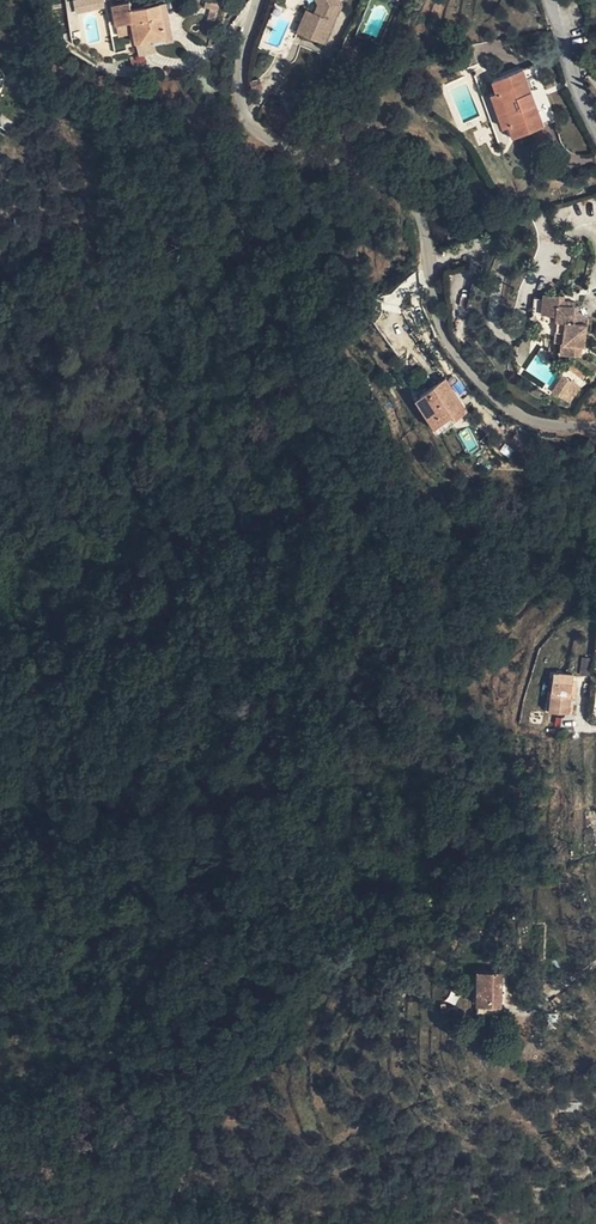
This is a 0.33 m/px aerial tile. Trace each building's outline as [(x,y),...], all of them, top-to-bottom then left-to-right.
[(74,12),(103,9),(103,0),(73,0),(74,12)] [(207,20),(214,22),(219,0),(206,0),(204,7),(209,8),(207,20)] [(339,0),(316,0),(317,3),(314,10),(303,35),(324,44),(341,3),(339,0)] [(112,5),(112,8),(116,25),(132,22),(136,21),(140,41),(165,35),(163,25),(159,26),(158,16),(161,16),(159,4),(131,9),(130,4),(129,1),(112,5)] [(164,2),(159,4),(161,16),(163,25),(165,35),(166,40),(172,39),(164,2)] [(297,32),(303,35),(314,10),(307,7),(297,32)] [(136,21),(132,22),(136,42),(140,41),(136,21)] [(509,124),(514,137),(545,125),(536,103),(533,104),(529,93),(532,91),(524,69),(493,80),(498,93),(501,92),(512,123),(509,124)] [(509,139),(514,137),(509,124),(512,123),(501,92),(498,93),(493,96),(509,139)] [(479,132),(478,136),(480,140),(484,141),(488,140),(490,136),(488,132),(483,130),(479,132)] [(489,193),(482,182),(473,188),(471,185),(468,187),(469,189),(466,191),(473,202),(489,193)] [(545,299),(535,297),(534,313),(559,315),(557,331),(566,332),(565,342),(563,342),(562,353),(582,355),(583,345),(586,345),(588,323),(574,322),(576,301),(566,300),(560,300),(561,295),(545,294),(545,299)] [(566,332),(557,331),(557,342),(563,342),(565,342),(566,332)] [(443,390),(451,385),(446,377),(438,383),(443,390)] [(573,402),(579,383),(558,377),(553,396),(573,402)] [(421,394),(443,426),(467,410),(451,385),(443,390),(438,383),(421,394)] [(439,429),(443,426),(421,394),(418,396),(439,429)] [(573,674),(558,673),(557,681),(552,680),(548,710),(568,712),(573,674)] [(502,1003),(503,971),(478,970),(477,1002),(502,1003)]
